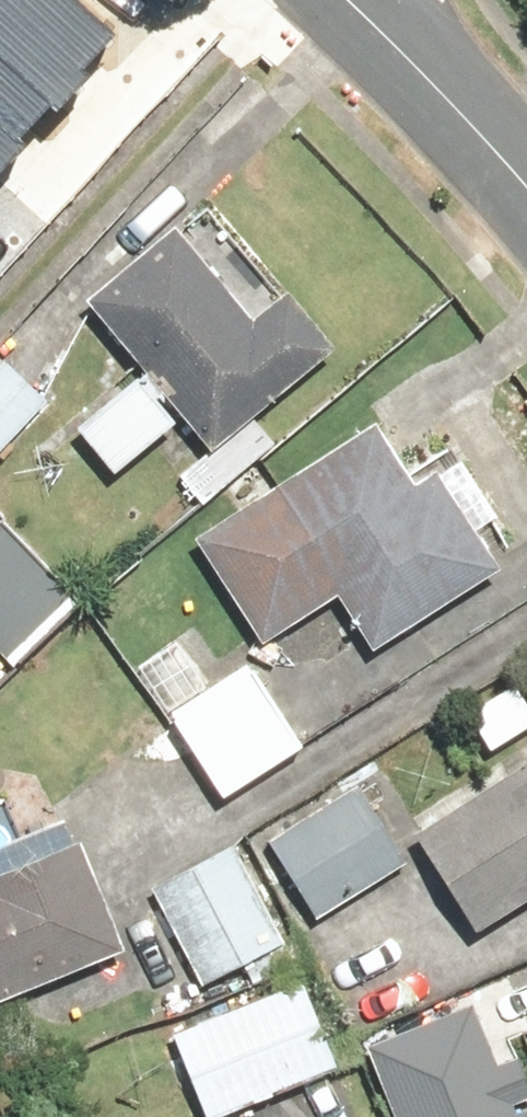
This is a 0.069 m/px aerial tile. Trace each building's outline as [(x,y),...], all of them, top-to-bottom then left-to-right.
[(60,103),(121,38),(81,0),(0,0),(0,46),(60,103)] [(60,103),(0,46),(0,170),(60,103)] [(169,232),(79,306),(202,454),(324,353),(276,296),(245,322),(169,232)] [(16,332),(0,349),(0,461),(72,386),(16,332)] [(367,430),(189,542),(254,646),(330,598),(367,656),(491,578),(427,476),(405,489),(367,430)] [(26,675),(98,606),(0,504),(0,648),(26,675)] [(526,900),(526,765),(406,840),(467,937),(526,900)] [(363,784),(270,841),(320,922),(413,865),(363,784)] [(234,843),(155,887),(213,990),(292,945),(234,843)] [(118,955),(73,847),(0,878),(0,1003),(118,955)] [(180,1035),(213,1116),(232,1116),(349,1070),(313,981),(180,1035)] [(374,1039),(407,1116),(526,1116),(526,1107),(479,994),(374,1039)]
